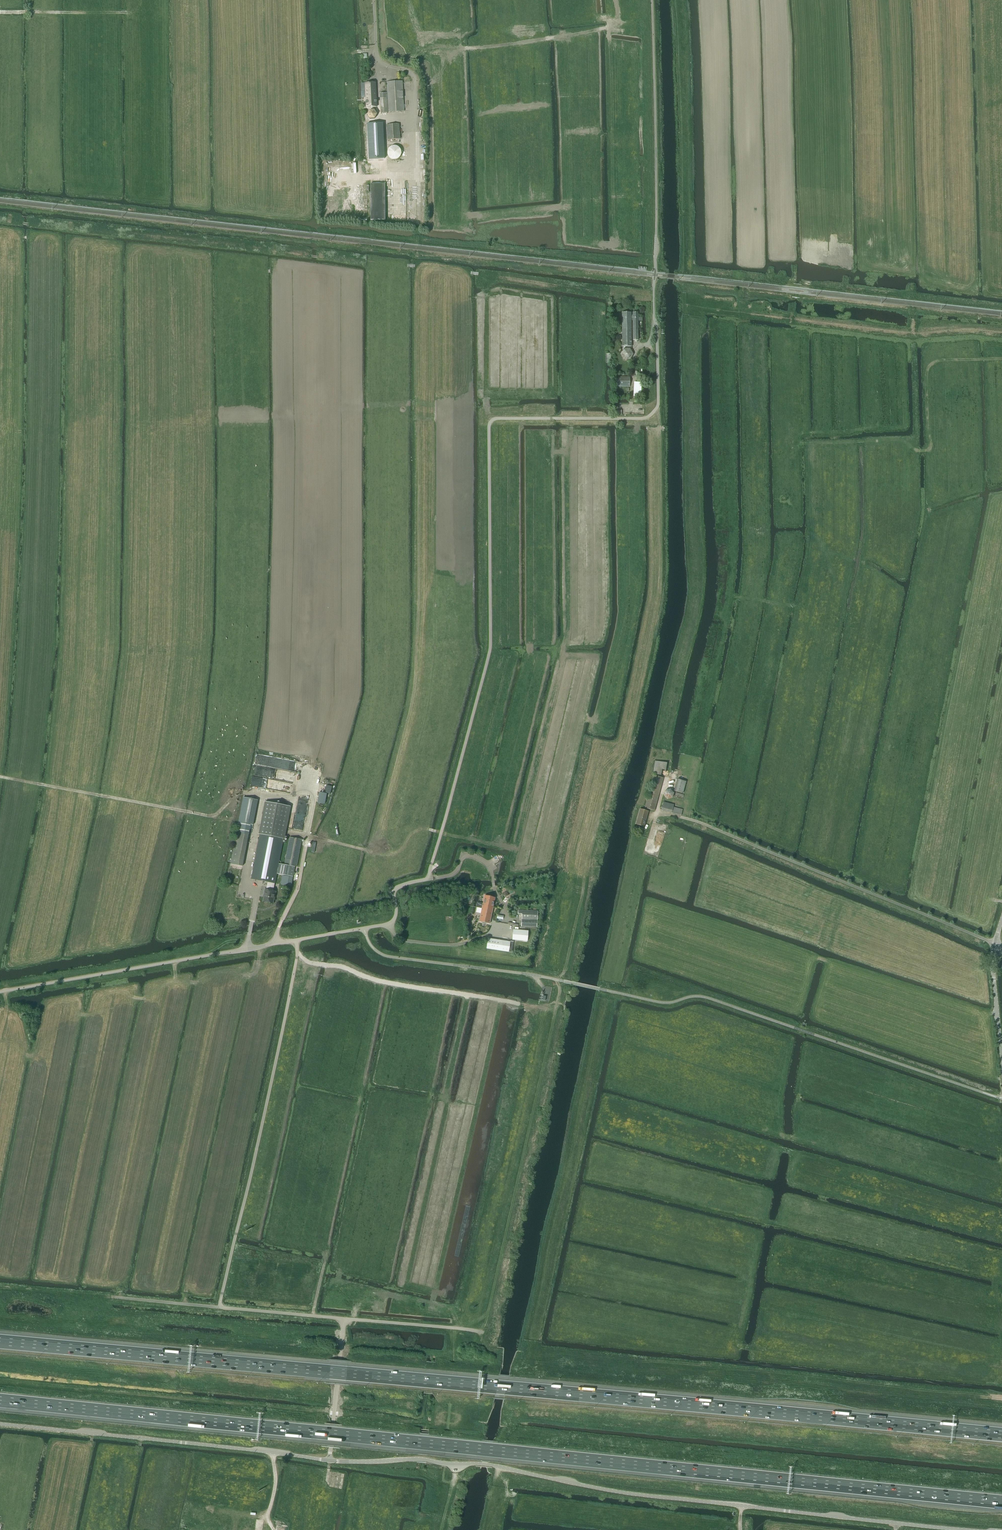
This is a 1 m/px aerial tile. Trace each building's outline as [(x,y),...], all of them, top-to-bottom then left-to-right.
[(402,81),(387,82),(388,93),(389,122),(404,121),(402,81)] [(377,107),(375,83),(365,84),(361,84),(361,91),(366,91),(366,107),(369,107),(374,107),(377,107)] [(369,111),(367,115),(370,119),(375,119),(377,115),(374,110),(369,111)] [(372,122),(367,122),(368,157),(383,156),(382,121),(372,122)] [(387,140),(400,139),(399,124),(387,125),(387,140)] [(394,160),(396,160),(398,159),(399,158),(401,157),(401,155),(401,152),(401,150),(399,149),(398,147),(396,147),(395,146),(393,147),(391,147),(389,149),(388,151),(387,153),(387,154),(388,156),(389,158),(390,159),(392,160),(394,160)] [(370,220),(385,220),(385,183),(370,183),(370,220)] [(622,347),(631,346),(631,320),(631,315),(631,313),(622,313),(622,347)] [(633,315),(631,315),(631,320),(633,320),(633,327),(633,340),(638,340),(638,321),(642,321),(642,318),(638,318),(638,313),(633,313),(633,315)] [(629,387),(630,377),(618,377),(617,387),(629,387)] [(634,382),(633,397),(642,397),(642,393),(641,393),(641,383),(634,382)] [(666,771),(667,763),(655,761),(653,775),(661,776),(662,770),(666,771)] [(655,811),(663,778),(654,775),(645,808),(655,811)] [(683,793),(686,782),(677,780),(674,791),(683,793)] [(667,799),(672,798),(674,793),(670,789),(665,791),(664,796),(667,799)] [(240,817),(237,833),(249,835),(251,825),(253,825),(257,800),(244,798),(240,816),(240,817)] [(263,901),(268,902),(273,903),(274,898),(275,899),(276,892),(273,891),(275,883),(277,874),(293,877),(295,867),(279,864),(284,839),(285,839),(291,807),(265,802),(259,834),(260,834),(251,879),(269,882),(267,890),(265,889),(264,895),(263,901)] [(681,816),(683,810),(673,807),(673,806),(663,803),(661,811),(681,816)] [(644,827),(649,811),(640,809),(636,824),(644,827)] [(232,858),(244,860),(249,835),(237,833),(232,858)] [(297,867),(302,840),(290,837),(285,864),(297,867)] [(232,858),(231,864),(243,866),(244,860),(232,858)] [(493,908),(495,898),(485,896),(483,904),(477,903),(476,907),(482,909),(483,906),(493,908)] [(489,924),(493,908),(483,906),(482,909),(479,922),(489,924)] [(537,927),(537,911),(518,910),(518,914),(522,914),(522,927),(537,927)] [(509,952),(510,942),(488,939),(487,949),(509,952)]
